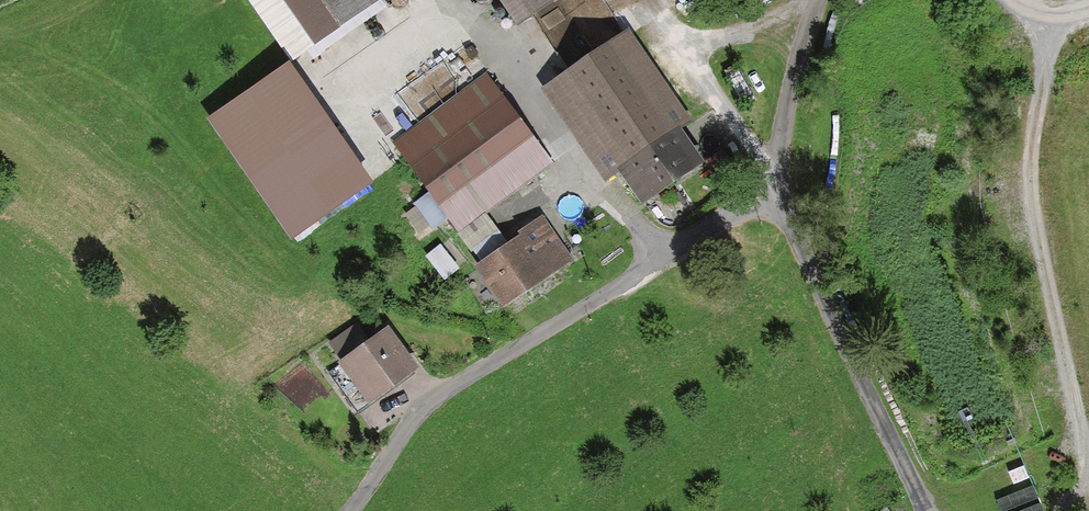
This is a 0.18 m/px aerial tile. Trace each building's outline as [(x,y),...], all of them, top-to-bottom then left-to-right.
[(309,41),(371,0),(281,0),(309,41)] [(469,8),(479,13),(489,7),(488,0),(469,0),(469,8)] [(512,27),(551,0),(494,0),(512,27)] [(615,172),(635,202),(696,162),(674,129),(684,122),(624,33),(538,90),(600,182),(615,172)] [(375,196),(295,69),(211,122),(291,249),(375,196)] [(394,141),(456,227),(545,163),(482,76),(394,141)] [(472,266),(496,303),(565,259),(537,216),(513,231),(517,237),(472,266)] [(447,246),(429,257),(446,283),(463,271),(447,246)] [(352,323),(324,343),(335,359),(331,363),(359,403),(410,367),(381,325),(363,338),(352,323)]
